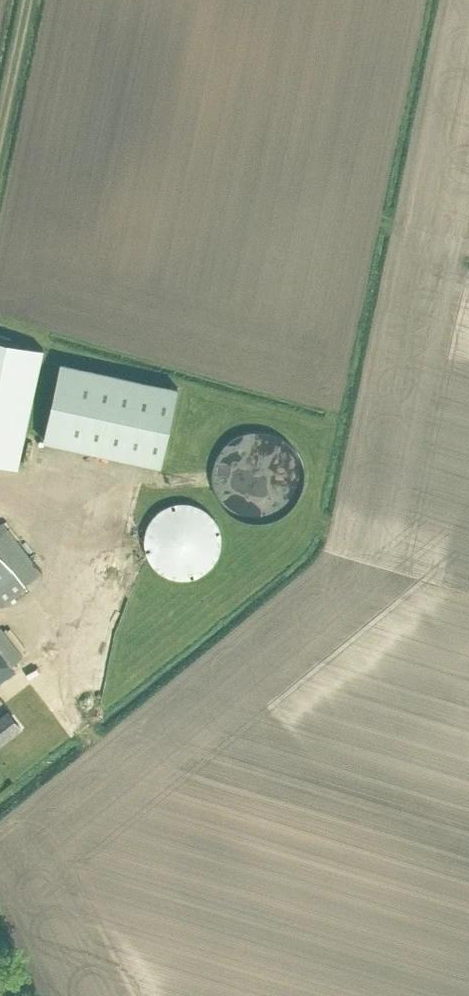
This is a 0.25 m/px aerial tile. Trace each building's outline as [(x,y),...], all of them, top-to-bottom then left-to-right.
[(16,466),(41,350),(0,341),(0,463),(16,466)] [(161,471),(178,393),(93,375),(91,374),(61,368),(44,446),(161,471)] [(222,538),(218,521),(206,508),(191,501),(173,501),(158,509),(147,523),(144,540),(148,557),(159,570),(175,577),(192,577),(208,569),(218,555),(222,538)] [(38,573),(1,525),(0,526),(0,603),(38,573)] [(17,674),(9,664),(23,654),(12,641),(4,630),(0,633),(0,687),(17,674)] [(0,708),(0,709),(11,723),(19,716),(7,702),(0,708)]
